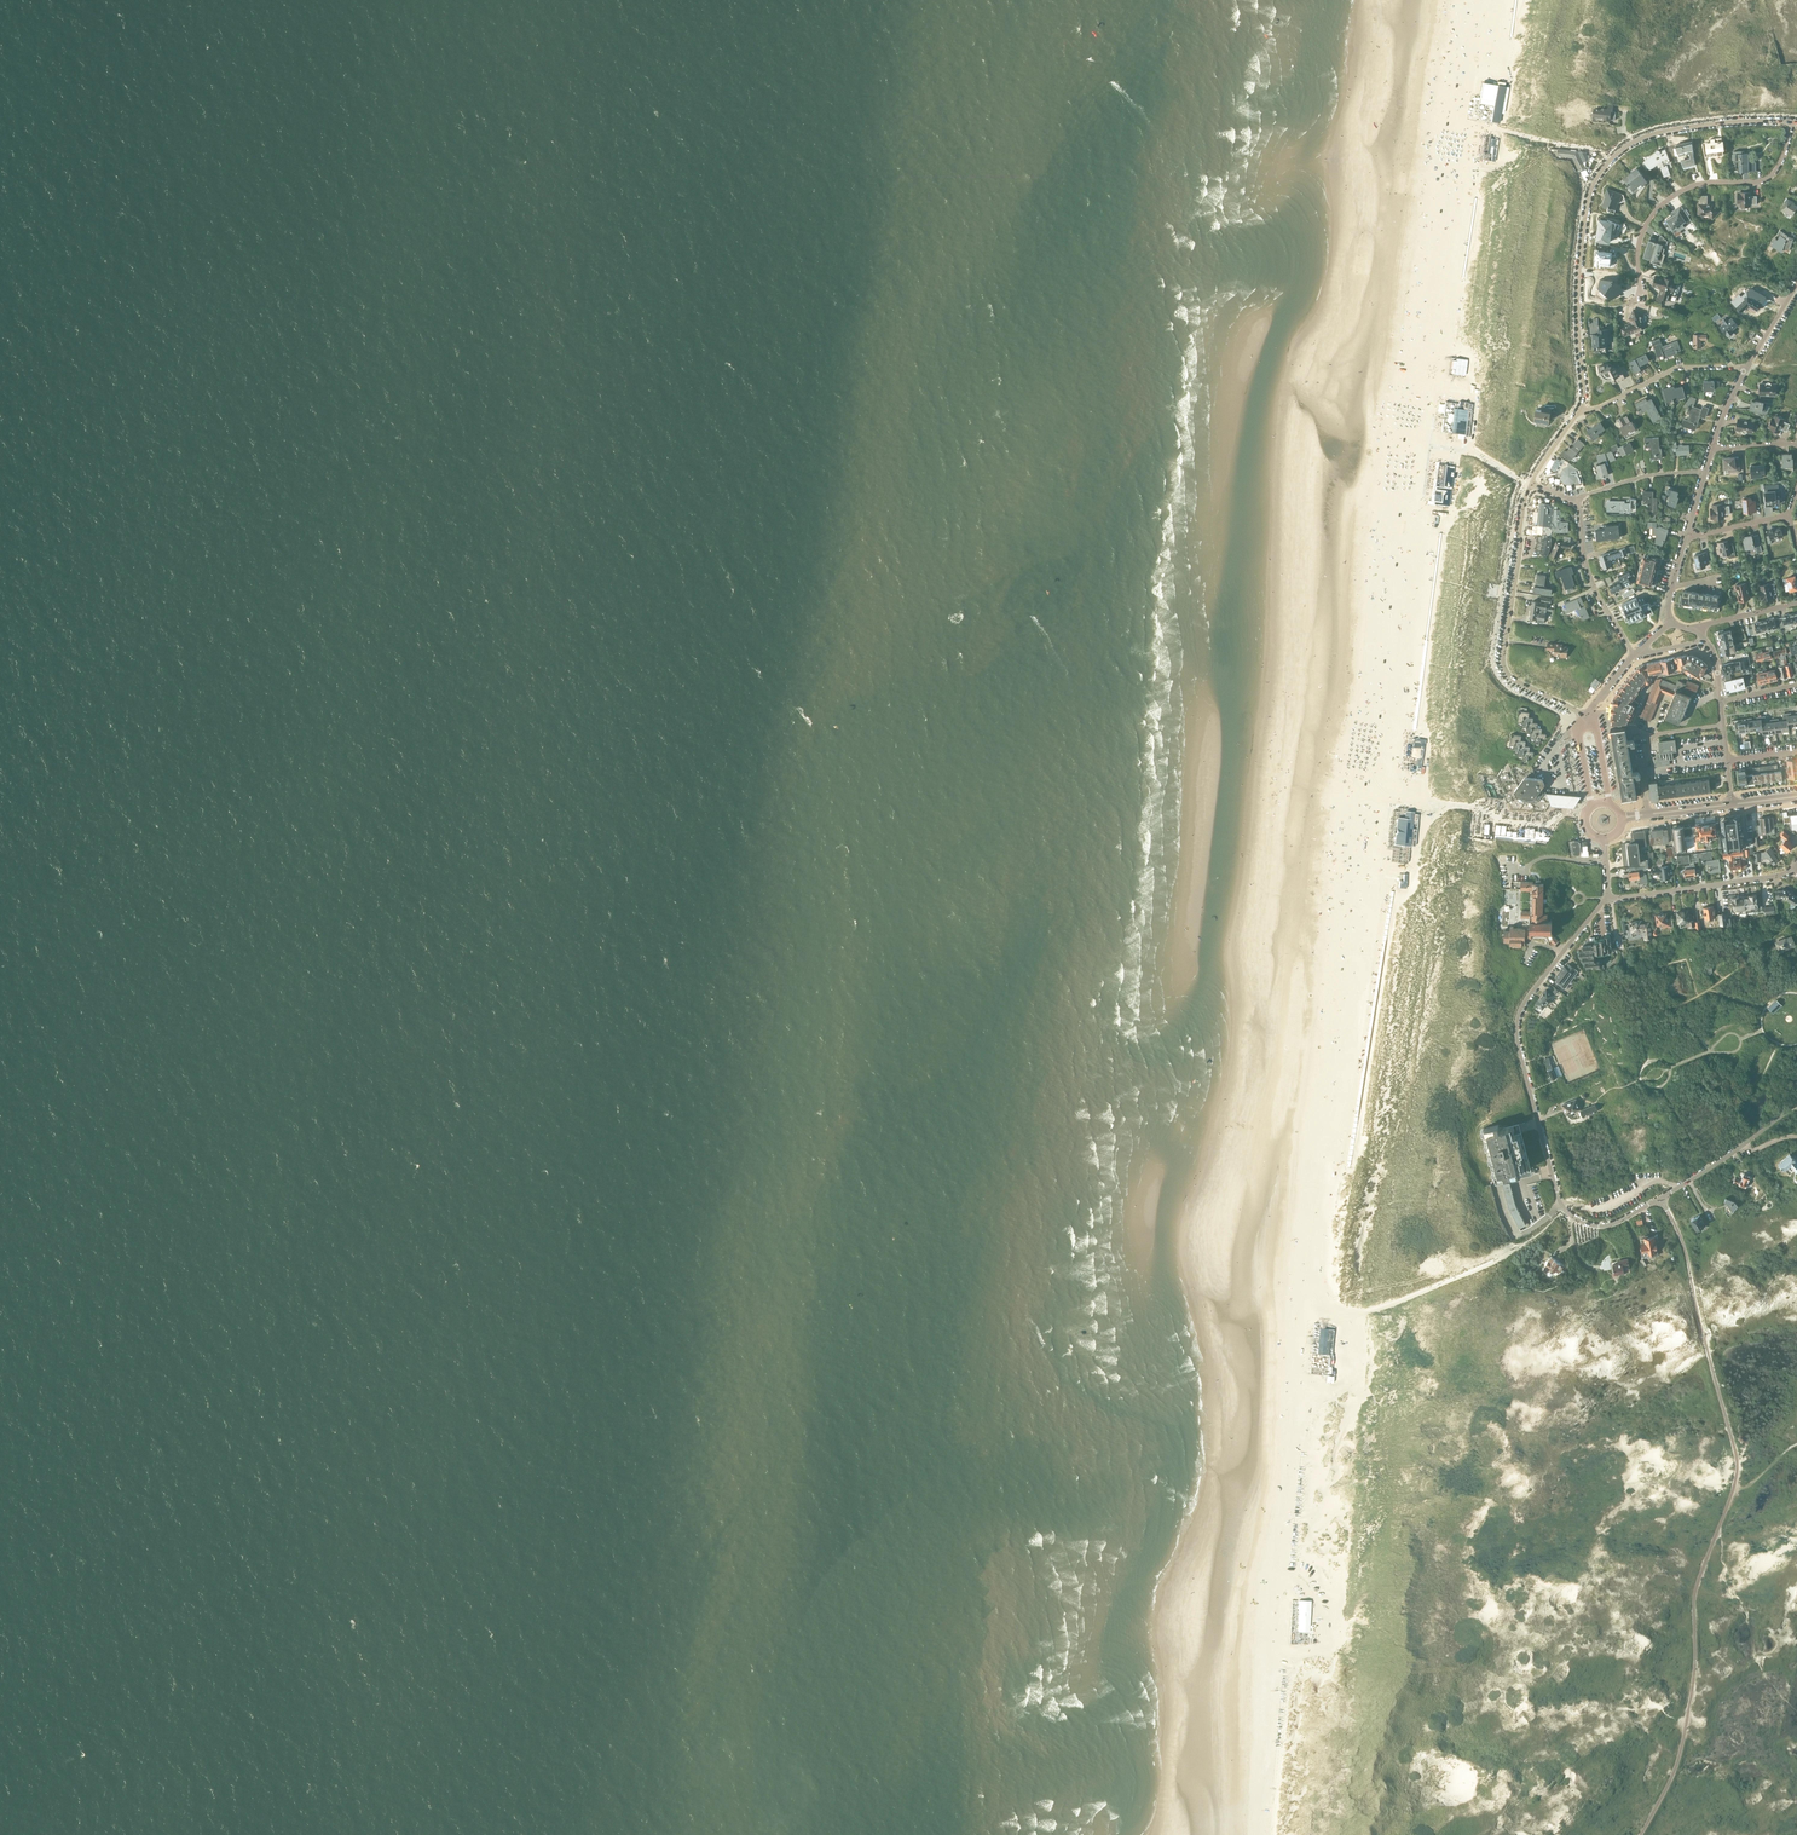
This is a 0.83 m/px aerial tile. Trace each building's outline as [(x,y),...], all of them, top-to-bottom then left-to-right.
[(1479,98),(1493,101),(1489,122),(1497,123),(1498,114),(1502,115),(1506,93),(1502,93),(1503,86),(1481,83),(1479,98)] [(1595,109),(1594,113),(1594,116),(1604,118),(1603,120),(1609,120),(1615,120),(1616,112),(1612,111),(1613,105),(1606,105),(1605,109),(1602,108),(1602,110),(1595,109)] [(1701,140),(1704,157),(1723,155),(1722,147),(1723,147),(1724,146),(1724,145),(1723,144),(1722,144),(1721,138),(1710,139),(1710,142),(1702,143),(1702,140),(1701,140)] [(1497,140),(1489,139),(1488,146),(1492,147),(1489,161),(1493,162),(1497,140)] [(1679,156),(1689,153),(1690,158),(1681,161),(1684,169),(1695,166),(1692,140),(1674,144),(1679,156)] [(1572,158),(1579,171),(1585,167),(1585,166),(1578,151),(1557,149),(1556,156),(1572,158)] [(1665,149),(1660,151),(1660,150),(1659,150),(1658,150),(1657,150),(1656,150),(1656,151),(1656,152),(1656,153),(1643,161),(1644,162),(1649,169),(1661,160),(1662,165),(1670,162),(1665,149)] [(1585,166),(1587,153),(1578,151),(1585,166)] [(1741,168),(1741,171),(1755,171),(1755,162),(1747,162),(1746,159),(1748,159),(1748,154),(1744,154),(1744,151),(1733,151),(1733,163),(1735,163),(1736,168),(1741,168)] [(1667,165),(1660,168),(1663,175),(1670,173),(1667,165)] [(1636,168),(1623,179),(1635,192),(1638,189),(1638,188),(1642,185),(1643,185),(1648,181),(1636,168)] [(1605,193),(1606,193),(1608,193),(1605,201),(1604,201),(1602,206),(1607,208),(1606,211),(1614,214),(1612,213),(1616,202),(1618,203),(1625,201),(1623,195),(1607,189),(1605,193)] [(1748,192),(1749,192),(1749,193),(1746,193),(1746,192),(1740,192),(1740,193),(1737,193),(1737,201),(1740,201),(1740,207),(1749,207),(1749,204),(1756,204),(1756,196),(1749,196),(1749,192),(1748,192)] [(1707,196),(1699,196),(1699,214),(1700,214),(1700,215),(1703,215),(1704,214),(1709,214),(1712,218),(1714,217),(1715,216),(1717,214),(1717,212),(1719,211),(1712,205),(1707,205),(1707,196)] [(1794,204),(1795,203),(1788,199),(1781,210),(1789,216),(1790,214),(1792,215),(1796,208),(1796,206),(1794,204)] [(1667,220),(1666,221),(1671,229),(1676,236),(1680,233),(1678,230),(1690,222),(1687,216),(1684,211),(1680,206),(1671,212),(1673,216),(1667,220)] [(1600,217),(1600,216),(1595,247),(1596,247),(1597,240),(1609,242),(1611,230),(1616,232),(1619,225),(1607,220),(1607,221),(1600,220),(1600,217)] [(1771,241),(1773,243),(1770,245),(1782,253),(1783,249),(1789,251),(1793,238),(1787,236),(1787,235),(1780,230),(1778,234),(1781,236),(1777,239),(1775,238),(1771,241)] [(1658,240),(1660,241),(1660,242),(1666,244),(1668,241),(1666,240),(1666,239),(1664,238),(1664,237),(1662,236),(1662,235),(1660,235),(1658,240)] [(1660,244),(1654,242),(1655,239),(1650,237),(1649,240),(1648,240),(1643,257),(1648,258),(1651,260),(1651,262),(1661,265),(1665,254),(1663,254),(1664,249),(1662,248),(1660,247),(1660,245),(1660,244)] [(1595,251),(1594,265),(1600,266),(1611,267),(1610,268),(1616,269),(1617,257),(1611,256),(1612,253),(1605,252),(1595,251)] [(1664,279),(1655,276),(1652,285),(1662,288),(1660,292),(1661,292),(1660,297),(1659,297),(1659,298),(1670,301),(1672,295),(1674,296),(1675,297),(1675,296),(1677,297),(1680,284),(1673,282),(1673,280),(1664,278),(1664,279)] [(1598,288),(1601,289),(1606,291),(1609,295),(1611,297),(1619,294),(1621,285),(1613,283),(1613,282),(1613,280),(1600,280),(1598,288)] [(1606,291),(1601,289),(1600,294),(1603,295),(1605,298),(1609,295),(1606,291)] [(1738,295),(1732,302),(1741,312),(1748,305),(1757,310),(1761,305),(1764,307),(1769,299),(1765,297),(1754,290),(1753,290),(1752,289),(1751,289),(1750,289),(1749,290),(1748,290),(1748,291),(1741,298),(1738,295)] [(1642,323),(1646,321),(1646,316),(1641,313),(1640,312),(1638,311),(1637,311),(1635,311),(1634,310),(1630,318),(1632,324),(1620,328),(1623,336),(1634,332),(1636,337),(1641,335),(1639,330),(1644,328),(1643,327),(1644,326),(1643,324),(1642,323)] [(1723,330),(1726,334),(1727,336),(1733,331),(1732,329),(1737,325),(1734,322),(1731,318),(1729,320),(1728,318),(1722,322),(1723,324),(1720,327),(1723,330)] [(1598,335),(1592,335),(1593,348),(1594,348),(1594,352),(1600,352),(1600,353),(1606,353),(1605,342),(1610,342),(1609,329),(1598,330),(1598,335)] [(1707,334),(1693,335),(1693,348),(1701,348),(1701,341),(1707,340),(1707,334)] [(1657,357),(1663,355),(1661,349),(1663,348),(1662,346),(1663,346),(1659,338),(1652,340),(1657,357)] [(1663,355),(1664,358),(1677,353),(1677,351),(1681,350),(1677,340),(1663,346),(1662,346),(1663,348),(1661,349),(1663,355)] [(1649,361),(1645,354),(1629,362),(1631,366),(1630,366),(1632,370),(1635,374),(1638,372),(1639,373),(1640,372),(1639,371),(1640,371),(1638,367),(1649,361)] [(1455,361),(1451,361),(1450,369),(1454,370),(1453,375),(1464,377),(1466,360),(1455,359),(1455,361)] [(1612,377),(1613,378),(1622,373),(1618,366),(1615,368),(1615,367),(1612,368),(1612,367),(1611,367),(1609,366),(1608,366),(1608,363),(1599,365),(1601,372),(1602,372),(1602,373),(1603,373),(1605,376),(1608,377),(1611,377),(1612,377)] [(1719,387),(1719,381),(1704,381),(1704,390),(1714,390),(1714,387),(1719,387)] [(1759,384),(1759,394),(1771,395),(1772,396),(1774,396),(1775,395),(1776,385),(1771,385),(1771,384),(1770,383),(1768,382),(1767,383),(1766,383),(1765,385),(1759,384)] [(1662,390),(1665,403),(1684,397),(1681,386),(1674,388),(1673,386),(1662,390)] [(1682,408),(1687,410),(1686,413),(1689,414),(1687,420),(1684,419),(1681,425),(1685,426),(1695,430),(1700,416),(1705,417),(1708,408),(1703,407),(1702,409),(1693,406),(1696,398),(1690,396),(1682,408)] [(1635,404),(1640,413),(1647,410),(1653,422),(1661,417),(1655,406),(1659,403),(1655,397),(1649,400),(1647,401),(1646,398),(1635,404)] [(1751,401),(1750,410),(1755,411),(1755,410),(1755,409),(1761,412),(1762,413),(1767,403),(1768,403),(1768,402),(1756,400),(1756,401),(1751,401)] [(1453,409),(1450,433),(1463,435),(1463,437),(1467,437),(1472,405),(1467,404),(1466,411),(1462,410),(1453,409)] [(1534,419),(1535,420),(1534,423),(1547,425),(1548,421),(1551,408),(1542,406),(1541,409),(1535,408),(1534,419)] [(1620,428),(1624,435),(1636,429),(1627,414),(1618,419),(1622,426),(1620,428)] [(1768,427),(1771,428),(1770,429),(1771,430),(1772,431),(1773,431),(1775,431),(1778,433),(1780,429),(1787,432),(1790,424),(1783,421),(1784,419),(1782,418),(1781,417),(1779,416),(1778,417),(1776,416),(1773,421),(1771,420),(1768,427)] [(1749,422),(1737,420),(1735,429),(1741,430),(1742,432),(1743,433),(1744,433),(1746,433),(1747,432),(1751,432),(1753,423),(1752,421),(1750,421),(1749,422)] [(1588,430),(1593,439),(1600,435),(1599,433),(1603,430),(1599,423),(1588,430)] [(1651,458),(1662,457),(1661,448),(1660,448),(1659,437),(1645,438),(1645,448),(1650,447),(1651,458)] [(1570,448),(1566,451),(1565,451),(1563,451),(1562,452),(1561,453),(1562,455),(1563,456),(1564,457),(1567,459),(1567,458),(1568,457),(1571,459),(1584,445),(1584,446),(1585,445),(1584,444),(1585,444),(1578,438),(1572,444),(1573,445),(1571,448),(1569,446),(1569,447),(1570,448)] [(1672,445),(1671,445),(1671,452),(1676,452),(1676,455),(1689,454),(1689,450),(1689,445),(1682,446),(1682,444),(1679,445),(1679,446),(1676,446),(1676,445),(1676,440),(1672,440),(1672,445)] [(1610,447),(1612,452),(1618,449),(1617,448),(1618,447),(1621,454),(1626,452),(1627,453),(1634,450),(1629,442),(1623,445),(1618,447),(1617,444),(1610,447)] [(1611,451),(1606,453),(1610,462),(1615,459),(1611,451)] [(1601,461),(1607,460),(1605,453),(1596,456),(1598,462),(1601,461)] [(1782,466),(1782,467),(1792,469),(1792,471),(1793,471),(1792,458),(1791,458),(1791,454),(1782,454),(1782,465),(1782,466)] [(1724,468),(1728,468),(1729,472),(1739,471),(1738,458),(1734,459),(1734,457),(1723,458),(1724,468)] [(1556,458),(1550,467),(1560,474),(1560,479),(1564,483),(1570,485),(1575,482),(1577,484),(1583,482),(1579,470),(1568,463),(1567,465),(1556,458)] [(1608,475),(1604,462),(1596,465),(1600,477),(1602,476),(1608,475)] [(1750,466),(1751,478),(1762,477),(1762,473),(1765,473),(1765,470),(1765,469),(1766,467),(1765,466),(1764,465),(1763,464),(1761,464),(1760,464),(1759,465),(1750,466)] [(1453,467),(1445,466),(1442,487),(1450,488),(1453,467)] [(1764,485),(1765,496),(1766,500),(1771,499),(1771,505),(1774,504),(1780,504),(1778,484),(1764,485)] [(1433,501),(1432,505),(1447,507),(1450,488),(1442,487),(1435,486),(1434,490),(1442,491),(1440,502),(1433,501)] [(1670,495),(1668,503),(1675,506),(1678,496),(1676,496),(1678,491),(1668,489),(1667,494),(1670,495)] [(1653,491),(1650,491),(1643,491),(1643,500),(1647,500),(1647,510),(1650,510),(1650,503),(1653,503),(1653,500),(1657,500),(1657,498),(1653,498),(1653,491)] [(1766,500),(1765,496),(1764,496),(1765,507),(1774,506),(1774,504),(1771,505),(1771,499),(1766,500)] [(1743,504),(1744,513),(1756,512),(1755,501),(1751,501),(1751,498),(1748,498),(1746,497),(1745,497),(1743,498),(1742,498),(1742,500),(1742,501),(1742,502),(1743,504)] [(1650,510),(1647,510),(1647,513),(1657,513),(1657,500),(1653,500),(1653,503),(1650,503),(1650,510)] [(1539,512),(1537,535),(1543,535),(1547,536),(1554,536),(1554,532),(1554,522),(1553,522),(1554,507),(1546,504),(1540,503),(1539,509),(1538,509),(1538,512),(1539,512)] [(1620,507),(1620,503),(1607,503),(1607,511),(1620,511),(1620,507)] [(1630,503),(1620,503),(1620,507),(1620,511),(1628,511),(1631,511),(1631,509),(1630,509),(1630,503)] [(1719,519),(1720,519),(1723,519),(1723,515),(1730,514),(1729,506),(1722,507),(1722,504),(1713,505),(1713,509),(1710,509),(1711,518),(1714,518),(1714,519),(1715,519),(1716,520),(1718,520),(1719,519)] [(1554,510),(1553,522),(1554,522),(1554,532),(1568,532),(1568,528),(1567,522),(1563,522),(1563,521),(1560,521),(1560,510),(1554,510)] [(1657,535),(1656,539),(1654,543),(1663,546),(1665,541),(1664,541),(1668,529),(1659,526),(1659,528),(1656,527),(1657,522),(1648,522),(1648,528),(1652,528),(1652,535),(1656,535),(1657,535)] [(1596,533),(1595,533),(1595,540),(1606,539),(1610,538),(1614,538),(1615,538),(1620,537),(1619,531),(1619,525),(1604,527),(1603,527),(1603,529),(1597,529),(1595,529),(1596,531),(1596,533)] [(1768,531),(1769,536),(1766,536),(1768,544),(1771,543),(1770,540),(1783,537),(1781,528),(1768,531)] [(1742,537),(1745,549),(1754,547),(1756,553),(1762,552),(1758,535),(1752,536),(1751,535),(1742,537)] [(1540,552),(1547,556),(1549,551),(1550,548),(1551,544),(1551,538),(1543,538),(1543,542),(1542,546),(1541,549),(1540,552)] [(1556,541),(1550,555),(1557,558),(1562,546),(1569,547),(1570,543),(1556,541)] [(1729,558),(1732,558),(1732,560),(1736,559),(1732,543),(1728,544),(1727,541),(1727,542),(1724,543),(1724,541),(1717,543),(1719,549),(1716,550),(1717,554),(1720,554),(1720,556),(1728,554),(1728,557),(1729,558)] [(1627,554),(1626,551),(1625,548),(1600,556),(1604,568),(1611,566),(1610,560),(1627,554)] [(1694,555),(1696,563),(1696,565),(1696,567),(1697,568),(1698,569),(1700,569),(1701,569),(1702,567),(1705,567),(1704,564),(1708,563),(1706,552),(1701,553),(1702,554),(1699,555),(1699,554),(1694,555)] [(1645,582),(1645,584),(1650,585),(1649,587),(1652,590),(1653,590),(1655,584),(1658,572),(1660,563),(1662,563),(1663,559),(1657,558),(1658,556),(1642,553),(1641,556),(1643,557),(1637,580),(1645,582)] [(1561,576),(1565,589),(1575,586),(1571,574),(1573,573),(1571,566),(1556,571),(1558,577),(1561,576)] [(1618,576),(1621,580),(1610,586),(1614,593),(1631,584),(1629,580),(1634,577),(1635,575),(1631,569),(1618,576)] [(1533,592),(1551,595),(1552,589),(1544,587),(1546,575),(1537,574),(1535,586),(1534,586),(1533,592)] [(1784,584),(1786,591),(1790,590),(1790,591),(1796,589),(1796,580),(1795,576),(1787,578),(1788,584),(1784,584)] [(1738,595),(1739,601),(1749,599),(1746,587),(1747,586),(1746,584),(1745,584),(1745,583),(1735,585),(1736,590),(1735,591),(1735,592),(1735,594),(1736,595),(1738,595)] [(1760,586),(1761,590),(1758,590),(1760,599),(1763,599),(1763,600),(1769,598),(1769,597),(1771,597),(1771,598),(1772,598),(1771,595),(1776,594),(1773,584),(1769,585),(1768,584),(1760,586)] [(1632,589),(1623,594),(1625,598),(1634,592),(1632,589)] [(1681,604),(1688,605),(1690,592),(1683,591),(1682,596),(1681,595),(1680,600),(1681,600),(1681,604)] [(1688,605),(1695,606),(1697,593),(1690,592),(1688,605)] [(1695,606),(1703,607),(1704,594),(1697,593),(1695,606)] [(1703,607),(1710,608),(1712,595),(1704,594),(1703,607)] [(1712,595),(1710,608),(1717,609),(1718,606),(1719,603),(1718,603),(1719,596),(1712,595)] [(1567,610),(1564,611),(1565,613),(1568,612),(1577,609),(1580,616),(1571,620),(1574,629),(1589,622),(1587,618),(1589,617),(1580,597),(1565,604),(1566,608),(1567,610)] [(1640,606),(1636,598),(1622,604),(1628,618),(1629,618),(1631,621),(1635,620),(1645,615),(1645,614),(1652,611),(1648,603),(1640,606)] [(1532,601),(1531,611),(1546,613),(1546,611),(1546,608),(1547,603),(1532,601)] [(1546,613),(1531,611),(1529,621),(1544,623),(1546,613)] [(1785,615),(1782,616),(1782,617),(1784,627),(1792,625),(1796,624),(1793,613),(1785,615)] [(1771,619),(1762,620),(1765,631),(1769,630),(1769,631),(1777,629),(1774,619),(1771,620),(1771,619)] [(1752,628),(1749,629),(1750,635),(1753,634),(1761,633),(1761,632),(1765,631),(1762,620),(1754,622),(1754,623),(1751,624),(1752,628)] [(1718,633),(1719,640),(1732,637),(1730,630),(1724,632),(1724,631),(1720,631),(1720,632),(1718,633)] [(1719,640),(1721,647),(1734,644),(1732,637),(1719,640)] [(1554,655),(1561,656),(1561,657),(1566,658),(1567,647),(1562,646),(1562,644),(1552,643),(1551,642),(1551,643),(1547,643),(1547,650),(1554,650),(1554,655)] [(1734,644),(1721,647),(1723,655),(1726,654),(1727,655),(1731,654),(1731,653),(1736,652),(1734,644)] [(1769,651),(1762,652),(1764,660),(1771,658),(1770,654),(1773,653),(1772,646),(1768,647),(1769,651)] [(1791,664),(1787,665),(1785,654),(1786,654),(1785,648),(1781,649),(1785,665),(1787,676),(1794,675),(1791,664)] [(1785,665),(1781,649),(1776,650),(1774,651),(1775,658),(1779,657),(1780,660),(1779,661),(1780,665),(1778,665),(1779,667),(1781,678),(1787,676),(1785,665)] [(1758,653),(1755,654),(1757,662),(1764,660),(1762,652),(1758,653)] [(1680,656),(1674,657),(1677,668),(1685,666),(1686,671),(1692,675),(1693,673),(1700,678),(1704,672),(1703,671),(1704,669),(1705,669),(1706,670),(1707,670),(1708,668),(1708,667),(1707,665),(1705,663),(1702,661),(1699,659),(1696,657),(1692,655),(1689,655),(1685,655),(1680,656)] [(1665,659),(1660,660),(1663,671),(1664,675),(1668,674),(1667,670),(1669,670),(1674,669),(1676,668),(1677,668),(1674,657),(1673,658),(1667,659),(1665,659)] [(1647,663),(1645,664),(1645,667),(1650,674),(1658,672),(1663,671),(1660,660),(1656,661),(1647,663)] [(1724,674),(1726,680),(1743,676),(1742,670),(1740,661),(1722,665),(1724,674)] [(1642,665),(1635,669),(1646,681),(1646,682),(1652,679),(1652,677),(1650,674),(1645,667),(1645,664),(1644,664),(1643,664),(1642,665)] [(1768,681),(1766,671),(1765,668),(1762,669),(1762,670),(1757,672),(1759,683),(1768,681)] [(1635,669),(1626,681),(1638,691),(1646,681),(1635,669)] [(1775,669),(1766,671),(1768,681),(1777,679),(1775,669)] [(1743,676),(1726,680),(1725,681),(1727,690),(1726,690),(1727,692),(1728,692),(1727,691),(1746,687),(1746,686),(1750,685),(1749,679),(1744,680),(1743,676)] [(1598,683),(1599,683),(1600,682),(1596,679),(1590,686),(1593,689),(1594,688),(1595,689),(1599,684),(1598,683)] [(1626,681),(1616,693),(1629,702),(1630,703),(1637,706),(1639,707),(1641,704),(1633,698),(1638,691),(1626,681)] [(1614,697),(1613,708),(1621,709),(1623,710),(1624,709),(1627,711),(1630,703),(1629,702),(1616,693),(1614,697)] [(1621,709),(1613,708),(1613,712),(1613,717),(1612,717),(1612,718),(1613,718),(1612,724),(1617,724),(1621,723),(1627,721),(1632,710),(1635,711),(1637,706),(1630,703),(1627,711),(1624,709),(1623,710),(1621,709)] [(1518,721),(1523,722),(1523,716),(1527,717),(1528,712),(1527,712),(1520,711),(1519,711),(1519,713),(1518,721)] [(1782,731),(1783,731),(1783,734),(1788,733),(1788,730),(1789,730),(1788,726),(1786,713),(1784,714),(1784,720),(1781,721),(1782,731)] [(1789,713),(1786,713),(1788,726),(1795,725),(1793,715),(1790,715),(1789,713)] [(1522,727),(1527,727),(1527,722),(1532,722),(1532,718),(1527,717),(1523,716),(1523,722),(1522,727)] [(1762,729),(1762,733),(1769,733),(1768,722),(1764,723),(1763,716),(1761,717),(1762,729)] [(1736,733),(1749,731),(1748,718),(1745,719),(1745,721),(1738,722),(1737,720),(1732,720),(1733,728),(1735,728),(1736,733)] [(1749,731),(1756,730),(1754,720),(1751,720),(1750,718),(1748,718),(1749,731)] [(1777,719),(1774,719),(1776,732),(1782,731),(1781,721),(1777,721),(1777,719)] [(1526,732),(1531,733),(1532,727),(1536,728),(1536,723),(1532,722),(1527,722),(1527,727),(1526,732)] [(1530,738),(1535,738),(1536,733),(1540,733),(1541,728),(1536,728),(1532,727),(1531,733),(1530,738)] [(1623,727),(1611,729),(1612,736),(1613,742),(1614,748),(1615,755),(1616,761),(1617,767),(1618,773),(1619,780),(1620,786),(1621,792),(1622,799),(1635,797),(1634,790),(1633,784),(1632,778),(1631,774),(1636,773),(1637,777),(1641,776),(1638,771),(1631,773),(1631,771),(1630,765),(1628,759),(1627,752),(1626,746),(1626,742),(1630,742),(1632,745),(1635,744),(1633,739),(1625,741),(1625,740),(1624,734),(1623,727)] [(1536,733),(1535,738),(1535,742),(1540,743),(1540,741),(1541,739),(1544,739),(1545,734),(1540,733),(1536,733)] [(1510,745),(1515,745),(1515,740),(1521,740),(1522,736),(1511,734),(1510,745)] [(1425,739),(1413,738),(1412,748),(1419,749),(1418,758),(1417,770),(1416,773),(1421,773),(1421,770),(1422,758),(1424,743),(1425,743),(1425,739)] [(1514,750),(1519,751),(1520,745),(1525,746),(1526,741),(1521,740),(1515,740),(1515,745),(1514,750)] [(1675,740),(1660,742),(1660,745),(1661,749),(1661,752),(1657,753),(1658,756),(1658,758),(1654,759),(1655,763),(1655,766),(1670,765),(1670,759),(1673,759),(1672,752),(1677,751),(1675,740)] [(1518,756),(1523,756),(1524,751),(1529,751),(1530,746),(1525,746),(1520,745),(1519,751),(1518,756)] [(1524,751),(1523,756),(1523,760),(1527,760),(1528,759),(1529,756),(1532,757),(1533,752),(1529,751),(1524,751)] [(1787,761),(1788,767),(1784,768),(1786,779),(1796,777),(1796,759),(1787,761)] [(1511,809),(1533,811),(1544,812),(1547,807),(1550,803),(1551,803),(1568,804),(1570,800),(1573,796),(1546,794),(1544,794),(1541,788),(1544,784),(1542,778),(1536,778),(1532,766),(1508,763),(1498,777),(1505,792),(1503,793),(1505,798),(1507,803),(1508,803),(1511,809)] [(1777,764),(1773,765),(1775,780),(1782,779),(1781,769),(1778,770),(1777,764)] [(1773,765),(1766,766),(1768,781),(1775,780),(1773,765)] [(1753,772),(1754,783),(1761,782),(1759,766),(1753,767),(1753,772)] [(1766,766),(1759,766),(1761,782),(1768,781),(1766,766)] [(1747,784),(1745,769),(1738,770),(1740,784),(1747,784)] [(1746,769),(1745,769),(1747,784),(1754,783),(1753,772),(1746,773),(1746,769)] [(1412,813),(1404,812),(1404,818),(1402,817),(1401,819),(1396,818),(1395,830),(1393,829),(1393,832),(1395,833),(1393,844),(1410,846),(1409,846),(1413,847),(1415,829),(1412,829),(1411,831),(1410,831),(1412,813)] [(1783,812),(1784,823),(1791,822),(1791,829),(1795,828),(1795,827),(1796,827),(1796,814),(1790,815),(1790,816),(1787,816),(1787,812),(1783,812)] [(1728,817),(1720,818),(1721,819),(1723,839),(1724,850),(1732,849),(1732,848),(1737,848),(1744,847),(1742,831),(1741,817),(1737,818),(1737,816),(1728,817)] [(1770,818),(1770,817),(1758,819),(1760,819),(1760,825),(1758,825),(1759,835),(1770,833),(1774,832),(1772,818),(1769,819),(1769,818),(1770,818)] [(1675,841),(1672,841),(1673,847),(1674,856),(1677,856),(1677,851),(1686,849),(1686,851),(1696,850),(1706,849),(1706,848),(1713,848),(1711,836),(1717,836),(1718,848),(1721,848),(1718,822),(1715,823),(1715,818),(1705,819),(1701,819),(1701,820),(1695,820),(1696,825),(1684,827),(1674,828),(1672,828),(1673,834),(1674,836),(1675,836),(1675,841)] [(1667,829),(1651,831),(1651,834),(1649,835),(1650,845),(1669,843),(1667,829)] [(1625,864),(1640,863),(1640,866),(1646,866),(1645,861),(1641,862),(1639,848),(1642,848),(1642,846),(1645,845),(1643,831),(1632,833),(1633,843),(1622,844),(1625,864)] [(1784,831),(1782,833),(1780,836),(1785,839),(1780,845),(1785,849),(1785,850),(1787,852),(1788,851),(1793,845),(1790,843),(1792,841),(1788,838),(1790,835),(1784,831)] [(1493,839),(1492,840),(1493,840),(1492,848),(1528,852),(1534,845),(1544,846),(1545,845),(1547,843),(1547,838),(1536,836),(1535,839),(1518,838),(1518,839),(1507,838),(1507,836),(1495,835),(1494,839),(1493,839)] [(1755,846),(1760,845),(1764,845),(1764,839),(1760,840),(1759,837),(1754,837),(1755,846)] [(1575,840),(1569,841),(1571,856),(1576,856),(1576,855),(1579,855),(1581,852),(1580,851),(1579,843),(1577,841),(1575,841),(1575,840)] [(1760,861),(1760,857),(1767,857),(1770,861),(1771,862),(1773,865),(1778,861),(1772,853),(1774,852),(1770,847),(1764,852),(1760,852),(1760,853),(1754,853),(1755,862),(1760,861)] [(1701,853),(1698,853),(1698,857),(1699,858),(1702,858),(1703,862),(1707,862),(1707,863),(1707,867),(1710,866),(1710,870),(1715,869),(1716,872),(1720,871),(1719,859),(1712,859),(1712,856),(1713,856),(1712,851),(1701,853)] [(1744,857),(1743,853),(1742,851),(1723,854),(1724,859),(1729,858),(1729,861),(1730,869),(1745,867),(1744,857)] [(1685,869),(1684,869),(1684,872),(1685,877),(1691,877),(1691,875),(1696,874),(1695,871),(1695,867),(1694,864),(1694,862),(1696,862),(1699,862),(1699,858),(1698,857),(1698,853),(1689,854),(1691,863),(1690,863),(1689,863),(1689,865),(1685,866),(1685,869)] [(1689,854),(1677,856),(1677,860),(1678,864),(1689,863),(1690,863),(1691,863),(1689,854)] [(1668,866),(1662,866),(1662,863),(1663,863),(1662,858),(1655,858),(1656,867),(1652,868),(1652,874),(1660,873),(1661,879),(1670,878),(1668,866)] [(1646,866),(1640,866),(1628,868),(1630,879),(1639,877),(1640,884),(1647,883),(1646,874),(1645,874),(1644,870),(1647,870),(1646,868),(1646,866)] [(1409,874),(1402,874),(1400,888),(1407,888),(1409,874)] [(1510,945),(1516,945),(1516,947),(1522,947),(1522,946),(1525,946),(1525,945),(1525,938),(1532,938),(1532,936),(1543,936),(1547,937),(1550,939),(1554,944),(1558,941),(1553,936),(1552,934),(1551,932),(1552,921),(1547,921),(1547,913),(1543,913),(1543,884),(1541,884),(1541,880),(1536,880),(1536,884),(1533,884),(1533,882),(1521,882),(1521,889),(1522,889),(1522,891),(1530,891),(1530,910),(1521,910),(1521,917),(1530,917),(1530,928),(1514,928),(1514,926),(1510,926),(1510,929),(1504,929),(1504,941),(1510,942),(1510,945)] [(1792,901),(1795,903),(1796,901),(1796,896),(1793,894),(1794,893),(1788,889),(1787,890),(1786,890),(1775,891),(1776,899),(1780,898),(1780,897),(1785,896),(1787,897),(1786,898),(1792,901)] [(1749,895),(1744,896),(1745,898),(1745,902),(1746,909),(1747,912),(1758,911),(1759,912),(1763,911),(1762,910),(1761,897),(1761,896),(1758,897),(1757,897),(1756,894),(1749,895)] [(1732,897),(1730,898),(1732,914),(1734,914),(1747,912),(1746,909),(1745,902),(1745,898),(1744,896),(1739,896),(1732,897)] [(1715,909),(1714,909),(1713,906),(1703,907),(1705,919),(1715,917),(1715,914),(1716,914),(1715,909)] [(1774,906),(1764,907),(1765,914),(1775,913),(1774,906)] [(1685,924),(1685,922),(1688,921),(1689,927),(1695,926),(1694,920),(1692,920),(1691,914),(1688,915),(1688,910),(1677,912),(1679,923),(1679,922),(1680,925),(1685,924)] [(1656,915),(1657,926),(1662,925),(1663,928),(1672,927),(1672,926),(1671,919),(1667,920),(1666,913),(1656,915)] [(1726,914),(1718,915),(1720,925),(1727,924),(1726,914)] [(1630,922),(1631,933),(1635,932),(1635,934),(1643,933),(1644,939),(1652,938),(1650,923),(1643,924),(1642,920),(1630,922)] [(1585,962),(1586,967),(1600,965),(1600,966),(1601,966),(1601,965),(1600,965),(1599,960),(1598,952),(1613,950),(1613,948),(1612,948),(1610,936),(1604,936),(1604,938),(1599,939),(1599,941),(1594,942),(1594,944),(1592,944),(1583,945),(1584,950),(1580,951),(1580,957),(1582,956),(1583,962),(1585,962)] [(1791,936),(1785,939),(1776,943),(1780,951),(1795,945),(1791,936)] [(1558,978),(1555,982),(1559,985),(1561,986),(1564,988),(1570,980),(1571,980),(1577,971),(1568,964),(1566,968),(1564,966),(1556,977),(1558,978)] [(1550,1000),(1554,995),(1556,994),(1557,990),(1555,988),(1554,990),(1551,993),(1546,989),(1540,997),(1535,1004),(1543,1010),(1547,1005),(1550,1000)] [(1776,1001),(1768,1008),(1773,1013),(1780,1006),(1776,1001)] [(1554,1068),(1552,1069),(1548,1058),(1544,1060),(1548,1069),(1545,1070),(1547,1076),(1550,1075),(1552,1080),(1556,1078),(1557,1077),(1554,1068)] [(1562,1105),(1566,1115),(1580,1109),(1576,1099),(1562,1105)] [(1595,1105),(1581,1111),(1583,1116),(1597,1110),(1595,1105)] [(1491,1127),(1483,1129),(1485,1139),(1488,1138),(1488,1140),(1488,1142),(1486,1142),(1489,1152),(1491,1152),(1492,1156),(1490,1156),(1493,1166),(1495,1165),(1495,1167),(1496,1169),(1494,1170),(1496,1179),(1501,1178),(1511,1176),(1513,1175),(1516,1174),(1528,1171),(1525,1160),(1521,1147),(1518,1134),(1513,1135),(1513,1134),(1512,1132),(1512,1131),(1517,1130),(1516,1125),(1511,1126),(1506,1127),(1502,1129),(1502,1128),(1500,1128),(1499,1128),(1499,1127),(1498,1125),(1491,1127)] [(1795,1169),(1796,1171),(1796,1163),(1790,1154),(1779,1164),(1785,1171),(1791,1165),(1795,1169)] [(1733,1183),(1746,1188),(1748,1189),(1749,1185),(1747,1184),(1751,1176),(1744,1173),(1741,1180),(1735,1177),(1733,1183)] [(1509,1208),(1519,1228),(1526,1225),(1516,1205),(1509,1181),(1502,1182),(1509,1208)] [(1490,1185),(1483,1187),(1492,1222),(1501,1238),(1508,1234),(1499,1218),(1490,1185)] [(1726,1198),(1724,1201),(1729,1206),(1726,1210),(1728,1212),(1732,1209),(1732,1210),(1738,1204),(1735,1202),(1733,1200),(1726,1198)] [(1704,1217),(1701,1219),(1699,1215),(1691,1220),(1697,1230),(1708,1224),(1704,1217)] [(1644,1239),(1640,1240),(1641,1244),(1642,1252),(1641,1253),(1642,1256),(1643,1257),(1644,1257),(1644,1258),(1650,1257),(1650,1256),(1652,1256),(1658,1255),(1657,1251),(1656,1250),(1657,1250),(1656,1241),(1658,1241),(1657,1236),(1649,1237),(1648,1238),(1648,1235),(1646,1236),(1646,1238),(1644,1238),(1644,1239)] [(1551,1256),(1542,1270),(1546,1273),(1550,1268),(1552,1269),(1559,1273),(1564,1265),(1558,1261),(1554,1259),(1552,1258),(1551,1256)] [(1614,1274),(1619,1273),(1620,1275),(1625,1274),(1624,1268),(1629,1267),(1628,1259),(1620,1260),(1620,1261),(1618,1262),(1618,1263),(1613,1264),(1614,1274)] [(1325,1330),(1318,1329),(1316,1354),(1330,1355),(1333,1330),(1325,1329),(1325,1330)] [(1341,1472),(1317,1470),(1316,1486),(1340,1488),(1341,1472)] [(1296,1631),(1309,1632),(1310,1601),(1297,1600),(1296,1631)]
